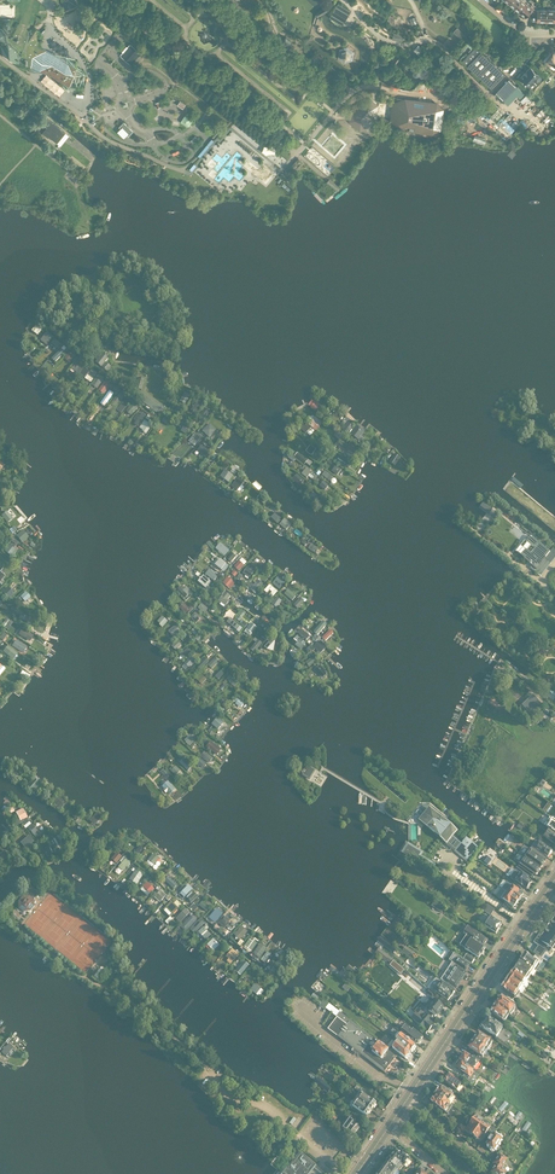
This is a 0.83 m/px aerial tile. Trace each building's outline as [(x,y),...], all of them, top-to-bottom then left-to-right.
[(514,6),(517,8),(517,10),(519,12),(528,2),(526,0),(520,0),(514,6)] [(528,2),(519,12),(522,14),(523,14),(526,16),(529,11),(533,14),(536,6),(534,5),(532,3),(531,4),(528,2)] [(338,3),(329,17),(342,25),(343,25),(351,11),(338,3)] [(538,9),(538,7),(536,6),(533,14),(537,15),(537,20),(538,20),(539,21),(541,21),(542,20),(547,20),(547,9),(538,9)] [(547,9),(547,20),(551,20),(552,21),(554,21),(554,20),(554,9),(547,9)] [(416,16),(410,19),(412,24),(418,22),(416,16)] [(1,44),(1,46),(16,64),(19,65),(27,68),(29,69),(30,67),(31,63),(46,71),(47,72),(75,88),(78,81),(80,74),(82,70),(75,65),(53,52),(38,47),(39,41),(39,40),(39,37),(38,31),(34,26),(20,21),(16,19),(9,18),(0,19),(0,43),(1,44)] [(465,41),(469,37),(458,26),(454,30),(465,41)] [(394,33),(392,39),(399,41),(399,39),(403,40),(404,36),(401,35),(394,33)] [(285,36),(279,43),(287,50),(293,43),(285,36)] [(50,40),(54,50),(62,46),(61,42),(57,44),(55,39),(50,40)] [(130,44),(121,55),(131,64),(140,53),(130,44)] [(505,74),(492,62),(476,46),(462,60),(491,88),(496,83),(494,80),(497,77),(499,80),(505,74)] [(339,49),(338,58),(345,63),(353,60),(354,52),(348,47),(339,49)] [(554,52),(546,62),(550,65),(552,62),(554,65),(554,52)] [(428,70),(417,61),(416,61),(413,59),(409,64),(412,67),(411,69),(414,71),(413,72),(413,73),(413,74),(413,75),(414,75),(414,76),(415,76),(416,77),(417,76),(418,76),(418,75),(421,78),(422,78),(423,76),(427,80),(429,81),(436,72),(431,68),(428,70)] [(525,72),(535,80),(539,75),(530,67),(527,70),(526,71),(525,72)] [(530,86),(535,80),(525,72),(524,73),(524,74),(521,77),(530,86)] [(509,79),(497,92),(504,100),(517,86),(509,79)] [(349,114),(349,121),(359,131),(367,129),(377,118),(378,105),(370,98),(356,105),(349,114)] [(394,103),(392,121),(403,123),(403,129),(432,133),(433,127),(439,128),(441,107),(436,106),(436,103),(412,100),(412,102),(408,101),(408,105),(394,103)] [(493,102),(489,107),(494,111),(497,107),(495,105),(495,104),(493,102)] [(497,110),(490,117),(492,120),(500,112),(497,110)] [(57,143),(65,132),(46,116),(41,122),(47,126),(42,132),(48,137),(48,136),(57,143)] [(518,125),(505,116),(501,122),(510,128),(508,132),(511,134),(518,125)] [(124,122),(119,127),(121,128),(119,131),(118,132),(124,138),(125,137),(127,134),(129,136),(134,132),(124,122)] [(37,325),(32,331),(38,335),(43,330),(37,325)] [(48,332),(41,340),(47,345),(54,337),(48,332)] [(55,339),(51,344),(57,349),(61,344),(55,339)] [(52,358),(56,362),(65,353),(62,349),(52,358)] [(69,353),(65,359),(71,363),(75,357),(69,353)] [(104,354),(96,363),(108,373),(112,367),(106,363),(109,358),(104,354)] [(75,363),(71,368),(77,373),(81,368),(75,363)] [(85,368),(80,374),(85,378),(90,372),(85,368)] [(98,373),(92,370),(86,379),(91,383),(98,373)] [(104,379),(98,376),(92,385),(97,388),(104,379)] [(145,379),(139,378),(137,388),(142,390),(145,379)] [(104,394),(112,384),(106,380),(98,390),(104,394)] [(136,389),(132,393),(157,413),(162,406),(143,391),(142,393),(136,389)] [(110,391),(103,402),(105,403),(105,402),(107,404),(114,394),(110,391)] [(185,392),(180,402),(185,404),(190,395),(185,392)] [(121,414),(131,401),(126,397),(116,410),(121,414)] [(116,398),(111,404),(115,407),(120,400),(116,398)] [(311,408),(315,412),(321,405),(316,401),(315,402),(311,407),(311,408)] [(132,416),(137,410),(133,406),(135,404),(133,402),(126,411),(132,416)] [(197,403),(191,410),(196,414),(202,406),(197,403)] [(204,410),(198,419),(202,422),(209,413),(204,410)] [(139,427),(146,416),(143,413),(141,416),(138,414),(132,422),(139,427)] [(146,435),(152,426),(147,422),(151,417),(148,415),(139,428),(143,430),(142,432),(146,435)] [(310,423),(309,425),(316,431),(323,423),(315,417),(315,418),(313,416),(311,417),(308,420),(308,421),(310,423)] [(182,422),(179,427),(182,429),(181,432),(186,435),(190,428),(186,426),(187,424),(182,422)] [(300,429),(305,434),(311,428),(305,423),(300,429)] [(349,423),(344,430),(349,433),(353,426),(349,423)] [(210,424),(203,431),(209,437),(216,430),(210,424)] [(358,426),(352,435),(359,440),(365,432),(358,426)] [(339,432),(334,437),(340,441),(344,436),(339,432)] [(205,440),(206,438),(200,433),(198,435),(196,434),(191,440),(197,444),(202,438),(205,440)] [(202,446),(197,451),(205,457),(210,452),(202,446)] [(311,446),(306,452),(311,456),(316,450),(311,446)] [(351,447),(346,455),(352,459),(356,453),(354,451),(355,450),(351,447)] [(298,453),(295,457),(305,464),(308,461),(298,453)] [(353,463),(341,454),(338,458),(341,461),(349,467),(353,463)] [(320,479),(305,466),(302,469),(304,471),(301,474),(307,478),(308,476),(317,483),(320,479)] [(225,470),(221,477),(229,482),(233,475),(225,470)] [(326,472),(322,476),(331,482),(334,478),(326,472)] [(305,482),(297,475),(293,480),(301,487),(305,482)] [(237,491),(244,482),(239,477),(232,486),(237,491)] [(323,482),(320,486),(325,490),(328,486),(323,482)] [(312,491),(308,496),(315,504),(320,499),(312,491)] [(12,519),(7,512),(2,516),(8,522),(12,519)] [(281,521),(278,519),(281,516),(277,512),(272,517),(271,518),(278,524),(281,521)] [(285,519),(280,525),(286,530),(290,526),(286,523),(287,521),(285,519)] [(296,530),(294,533),(296,534),(298,536),(301,538),(303,535),(301,533),(299,531),(296,530)] [(22,531),(18,536),(24,542),(29,537),(22,531)] [(521,541),(511,552),(517,557),(519,554),(521,556),(528,562),(532,566),(530,568),(535,571),(545,558),(550,553),(548,551),(547,550),(533,538),(527,534),(521,541)] [(224,541),(217,549),(223,554),(230,546),(224,541)] [(312,544),(309,549),(315,553),(318,549),(312,544)] [(10,547),(6,552),(10,555),(14,550),(10,547)] [(231,553),(226,559),(231,563),(236,556),(231,553)] [(221,560),(216,565),(221,569),(226,564),(221,560)] [(240,571),(244,565),(239,562),(235,567),(240,571)] [(250,579),(255,572),(253,571),(255,568),(250,565),(249,568),(248,567),(243,574),(250,579)] [(210,570),(206,575),(213,580),(216,576),(210,570)] [(203,577),(197,583),(205,590),(211,583),(203,577)] [(228,578),(223,583),(228,588),(233,582),(228,578)] [(279,579),(274,585),(279,589),(284,583),(279,579)] [(256,583),(251,589),(256,593),(261,587),(256,583)] [(6,586),(1,591),(10,599),(14,594),(6,586)] [(181,587),(178,590),(185,598),(191,593),(187,588),(185,590),(181,587)] [(268,587),(265,590),(267,592),(265,594),(267,597),(269,594),(271,596),(274,592),(268,587)] [(291,591),(286,597),(293,602),(298,596),(291,591)] [(225,592),(218,601),(225,607),(230,601),(228,600),(230,597),(225,592)] [(26,593),(21,598),(25,602),(30,597),(26,593)] [(277,598),(272,604),(277,608),(282,601),(277,598)] [(299,599),(293,606),(297,609),(303,602),(299,599)] [(184,604),(180,608),(188,615),(194,609),(191,606),(189,608),(184,604)] [(201,605),(198,609),(204,614),(207,610),(201,605)] [(20,612),(15,618),(20,622),(25,615),(20,612)] [(196,613),(190,618),(195,624),(201,618),(196,613)] [(162,617),(157,622),(163,628),(168,623),(162,617)] [(230,619),(227,622),(237,629),(239,626),(230,619)] [(318,635),(327,625),(323,621),(314,632),(318,635)] [(252,634),(257,628),(251,623),(246,630),(247,630),(245,633),(250,636),(252,634)] [(176,626),(169,632),(174,637),(181,631),(176,626)] [(34,637),(23,629),(19,635),(30,642),(34,637)] [(270,629),(262,637),(266,641),(274,633),(270,629)] [(302,629),(299,633),(307,640),(310,637),(302,629)] [(326,641),(334,634),(330,630),(323,638),(326,641)] [(296,644),(300,648),(305,642),(298,635),(294,639),(298,642),(296,644)] [(272,640),(267,647),(271,650),(276,642),(272,640)] [(25,647),(17,641),(13,646),(21,652),(25,647)] [(181,645),(177,641),(172,646),(176,650),(181,645)] [(259,641),(251,650),(255,654),(263,644),(259,641)] [(320,641),(315,646),(320,650),(325,646),(320,641)] [(17,654),(8,647),(4,652),(13,659),(17,654)] [(184,659),(191,652),(188,648),(181,655),(184,659)] [(191,657),(184,663),(189,668),(195,661),(191,657)] [(312,658),(306,663),(310,667),(317,661),(315,657),(313,659),(312,658)] [(204,658),(197,666),(201,670),(209,662),(204,658)] [(213,668),(219,662),(215,659),(209,665),(213,668)] [(320,666),(314,671),(322,679),(327,673),(320,666)] [(23,671),(21,675),(28,679),(30,675),(23,671)] [(200,675),(196,680),(201,685),(206,680),(200,675)] [(235,687),(239,683),(234,678),(233,679),(230,676),(227,679),(235,687)] [(238,697),(234,702),(241,707),(245,702),(238,697)] [(535,697),(524,707),(533,717),(544,707),(535,697)] [(492,698),(489,703),(497,707),(499,703),(492,698)] [(548,717),(542,713),(538,715),(534,721),(538,724),(541,720),(545,723),(547,720),(551,722),(552,719),(548,717)] [(224,723),(218,718),(212,724),(218,730),(224,723)] [(193,735),(186,742),(190,746),(197,738),(193,735)] [(221,750),(211,741),(206,748),(210,750),(217,755),(221,750)] [(205,752),(201,757),(210,763),(213,758),(205,752)] [(188,764),(180,758),(178,761),(185,767),(188,764)] [(176,776),(180,771),(176,767),(174,768),(173,766),(170,770),(176,776)] [(306,767),(302,774),(303,775),(309,779),(314,772),(308,767),(307,768),(306,767)] [(19,773),(14,769),(10,774),(14,778),(19,773)] [(39,782),(35,778),(27,787),(32,791),(39,782)] [(168,783),(163,788),(165,790),(164,791),(166,794),(167,793),(170,796),(175,791),(168,783)] [(53,803),(61,809),(66,803),(58,796),(53,803)] [(548,803),(543,810),(549,814),(554,807),(548,803)] [(21,821),(27,818),(23,809),(16,812),(21,821)] [(448,843),(452,837),(455,834),(454,828),(431,809),(425,815),(430,819),(425,825),(436,834),(441,834),(443,836),(440,838),(447,844),(448,843)] [(97,813),(91,819),(96,824),(102,817),(97,813)] [(550,817),(550,818),(548,821),(547,822),(545,826),(545,825),(544,825),(545,826),(554,834),(554,821),(550,817)] [(39,833),(31,824),(27,827),(35,836),(39,833)] [(545,826),(543,828),(545,829),(544,830),(547,833),(544,837),(543,836),(540,839),(548,845),(550,846),(552,843),(554,845),(554,834),(545,826)] [(26,834),(19,840),(27,849),(34,843),(26,834)] [(52,837),(48,839),(55,853),(59,851),(52,837)] [(448,843),(456,850),(460,844),(452,837),(448,843)] [(467,861),(478,848),(466,839),(455,851),(467,861)] [(552,852),(546,848),(548,845),(540,839),(538,842),(536,841),(532,847),(536,850),(543,855),(548,858),(552,852)] [(408,845),(403,854),(424,867),(427,861),(421,857),(420,858),(418,856),(420,852),(408,845)] [(140,846),(134,853),(138,856),(144,849),(140,846)] [(540,858),(543,855),(536,850),(532,847),(529,850),(524,857),(541,869),(545,862),(540,858)] [(48,848),(43,851),(47,859),(53,856),(48,848)] [(0,855),(4,860),(9,855),(5,850),(0,855)] [(118,853),(112,860),(117,864),(123,857),(118,853)] [(154,854),(148,860),(154,865),(160,859),(154,854)] [(486,856),(484,859),(483,858),(481,860),(484,862),(488,865),(491,859),(486,856)] [(541,869),(524,857),(519,864),(520,864),(517,867),(528,875),(531,872),(536,875),(541,869)] [(126,859),(119,867),(124,871),(131,862),(126,859)] [(136,870),(129,880),(136,885),(143,875),(136,870)] [(532,882),(520,873),(517,871),(515,871),(511,877),(511,878),(514,881),(512,884),(520,890),(523,887),(527,890),(527,889),(529,889),(530,887),(530,885),(532,882)] [(168,878),(165,881),(174,889),(177,886),(168,878)] [(147,882),(142,887),(150,894),(154,889),(147,882)] [(31,886),(19,901),(19,908),(24,912),(31,911),(35,906),(34,899),(39,893),(38,893),(41,889),(35,884),(34,886),(33,885),(31,887),(31,886)] [(523,895),(514,888),(515,887),(511,884),(506,892),(518,901),(519,901),(520,901),(521,899),(521,897),(523,895)] [(183,900),(193,889),(188,885),(178,896),(183,900)] [(160,891),(154,897),(160,902),(165,896),(160,891)] [(518,901),(506,892),(500,900),(504,903),(504,901),(513,908),(515,905),(517,905),(518,903),(518,902),(518,901)] [(435,901),(432,905),(442,912),(444,908),(435,901)] [(171,902),(166,907),(173,914),(178,909),(171,902)] [(202,902),(199,906),(206,912),(209,908),(202,902)] [(483,911),(491,916),(495,909),(488,904),(483,911)] [(176,918),(181,923),(191,912),(186,908),(176,918)] [(215,920),(221,914),(216,909),(212,914),(214,915),(212,918),(215,920)] [(548,952),(551,948),(551,949),(554,943),(554,911),(551,916),(554,919),(542,936),(539,934),(534,942),(538,946),(534,952),(542,957),(546,951),(548,952)] [(186,931),(197,920),(192,915),(181,927),(186,931)] [(224,916),(219,923),(224,927),(230,921),(224,916)] [(490,916),(483,926),(496,934),(499,929),(502,925),(497,921),(497,920),(495,919),(494,920),(490,916)] [(200,919),(190,930),(194,934),(204,923),(200,919)] [(230,923),(226,927),(231,931),(235,927),(230,923)] [(242,927),(234,935),(240,940),(248,932),(242,927)] [(479,959),(486,948),(483,947),(488,940),(468,927),(464,933),(464,934),(467,936),(466,936),(467,936),(460,946),(460,945),(460,946),(464,949),(469,952),(464,959),(471,964),(476,957),(479,959)] [(210,936),(203,928),(198,932),(205,940),(210,936)] [(213,939),(207,945),(213,952),(219,945),(213,939)] [(251,951),(259,942),(255,939),(252,942),(250,939),(244,947),(251,951)] [(261,944),(253,954),(260,959),(267,949),(261,944)] [(406,945),(402,951),(412,957),(416,952),(406,945)] [(232,949),(226,957),(229,959),(227,961),(231,965),(239,955),(232,949)] [(393,960),(379,949),(375,953),(386,962),(386,961),(390,964),(393,960)] [(267,952),(261,961),(265,963),(271,955),(267,952)] [(522,959),(521,961),(534,970),(536,971),(542,962),(534,957),(533,960),(525,955),(524,955),(524,954),(521,958),(522,959)] [(274,957),(269,963),(273,966),(278,960),(274,957)] [(456,968),(454,968),(453,968),(452,970),(452,971),(453,973),(446,983),(456,989),(466,973),(465,972),(469,966),(468,966),(469,965),(462,960),(457,957),(454,962),(454,963),(455,965),(458,967),(457,968),(456,968)] [(521,961),(519,963),(518,963),(518,964),(517,964),(517,965),(517,966),(530,975),(534,970),(521,961)] [(243,962),(236,970),(241,975),(248,966),(243,962)] [(399,965),(396,969),(402,974),(405,970),(399,965)] [(515,968),(515,969),(514,971),(527,980),(530,975),(517,966),(516,966),(516,967),(515,967),(515,968)] [(514,971),(512,973),(512,974),(511,974),(510,975),(510,976),(510,977),(509,977),(523,986),(527,980),(514,971)] [(507,980),(507,981),(505,983),(519,992),(523,986),(509,977),(508,978),(507,979),(507,980)] [(443,983),(436,992),(448,1001),(454,992),(443,983)] [(505,983),(504,985),(503,986),(502,986),(502,987),(501,988),(501,989),(514,998),(519,992),(505,983)] [(255,984),(251,990),(259,996),(263,991),(255,984)] [(442,1011),(444,1008),(432,999),(435,995),(428,989),(425,993),(431,997),(429,1000),(428,999),(427,999),(424,1003),(424,1004),(425,1005),(423,1007),(420,1005),(414,1012),(416,1014),(412,1019),(428,1032),(433,1026),(430,1023),(437,1014),(438,1015),(439,1015),(440,1016),(443,1012),(442,1011)] [(493,1003),(509,1015),(511,1016),(514,1011),(516,1008),(498,995),(493,1003)] [(319,1006),(319,1007),(325,1011),(326,1009),(329,1005),(323,1001),(320,1005),(319,1006)] [(509,1015),(493,1003),(489,1007),(491,1009),(489,1011),(504,1022),(509,1015)] [(520,1007),(529,1014),(531,1011),(522,1004),(520,1007)] [(347,1025),(338,1037),(384,1073),(385,1073),(385,1072),(397,1056),(335,1009),(331,1013),(347,1025)] [(496,1037),(498,1038),(507,1044),(513,1035),(488,1019),(487,1020),(486,1021),(486,1022),(482,1028),(496,1037)] [(414,1030),(412,1031),(406,1026),(402,1031),(417,1044),(418,1044),(419,1044),(421,1042),(420,1041),(423,1037),(414,1030)] [(408,1039),(407,1039),(393,1029),(390,1032),(392,1033),(391,1034),(389,1032),(396,1038),(394,1040),(396,1041),(410,1052),(411,1052),(412,1052),(413,1051),(414,1051),(414,1050),(415,1049),(415,1048),(415,1047),(415,1046),(410,1042),(410,1041),(408,1039)] [(475,1035),(472,1040),(485,1049),(488,1044),(490,1046),(493,1043),(479,1034),(478,1034),(477,1035),(476,1035),(475,1035)] [(482,1053),(485,1049),(472,1040),(469,1045),(469,1046),(469,1047),(469,1049),(479,1055),(478,1058),(481,1060),(484,1055),(482,1053)] [(410,1052),(396,1041),(392,1045),(394,1046),(393,1048),(405,1059),(407,1056),(408,1057),(409,1056),(410,1055),(411,1054),(411,1053),(410,1053),(410,1052)] [(7,1057),(14,1048),(9,1044),(6,1048),(4,1047),(3,1049),(4,1050),(2,1053),(7,1057)] [(482,1061),(481,1060),(478,1058),(476,1061),(465,1053),(464,1054),(462,1056),(461,1056),(459,1059),(460,1060),(474,1070),(479,1063),(481,1064),(482,1061)] [(476,1071),(474,1070),(460,1060),(459,1060),(455,1067),(462,1071),(462,1072),(464,1074),(465,1073),(472,1078),(475,1074),(474,1073),(476,1071)] [(449,1075),(444,1082),(457,1091),(462,1084),(449,1075)] [(317,1084),(325,1089),(328,1085),(320,1080),(317,1084)] [(435,1092),(436,1094),(448,1103),(453,1096),(451,1094),(452,1092),(445,1087),(444,1089),(441,1087),(439,1089),(437,1090),(435,1092)] [(367,1098),(370,1095),(361,1089),(359,1092),(362,1094),(358,1100),(372,1110),(376,1105),(367,1098)] [(433,1104),(432,1106),(436,1109),(438,1107),(444,1112),(450,1104),(448,1103),(436,1094),(435,1094),(437,1095),(434,1100),(433,1100),(431,1102),(432,1103),(431,1103),(433,1104)] [(372,1110),(358,1100),(353,1107),(351,1109),(360,1116),(364,1120),(366,1117),(367,1117),(372,1110)] [(331,1114),(328,1118),(334,1123),(337,1118),(331,1114)] [(465,1131),(473,1136),(484,1121),(484,1120),(477,1114),(465,1131)] [(359,1128),(353,1123),(355,1121),(349,1118),(346,1123),(344,1122),(343,1123),(344,1125),(341,1129),(347,1133),(346,1135),(346,1136),(350,1138),(351,1138),(352,1136),(353,1137),(359,1128)] [(493,1134),(497,1128),(492,1125),(490,1127),(489,1127),(491,1124),(489,1123),(489,1122),(487,1121),(487,1122),(485,1120),(484,1121),(473,1136),(474,1137),(473,1138),(476,1140),(477,1139),(478,1139),(481,1134),(484,1136),(485,1136),(490,1139),(493,1134)] [(499,1144),(502,1139),(494,1134),(494,1135),(493,1134),(490,1139),(488,1141),(489,1142),(486,1145),(490,1148),(490,1149),(492,1151),(494,1150),(494,1151),(498,1153),(502,1147),(499,1144)] [(394,1153),(391,1156),(402,1164),(405,1166),(407,1164),(408,1164),(410,1161),(409,1160),(410,1159),(401,1152),(400,1154),(397,1151),(395,1153),(394,1153)] [(312,1172),(316,1166),(300,1154),(289,1169),(287,1167),(282,1173),(310,1173),(312,1172)] [(494,1165),(496,1166),(501,1169),(507,1160),(500,1155),(494,1165)] [(389,1158),(386,1161),(398,1170),(402,1164),(391,1156),(390,1158),(389,1158)] [(383,1168),(391,1173),(395,1173),(398,1170),(386,1161),(383,1165),(384,1166),(383,1168)]
